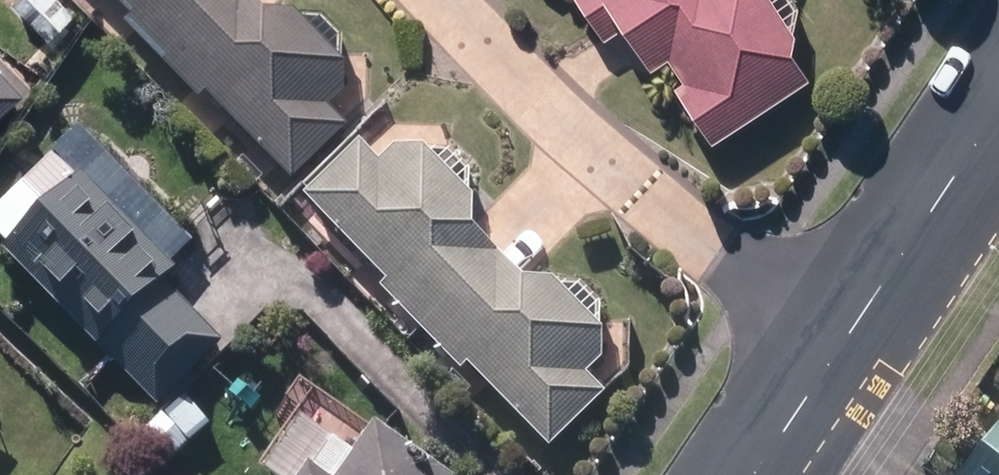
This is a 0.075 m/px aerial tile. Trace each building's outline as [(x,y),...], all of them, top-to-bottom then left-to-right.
[(45,38),(71,12),(58,0),(16,0),(11,5),(45,38)] [(158,44),(202,0),(113,0),(158,44)] [(292,177),(341,129),(322,109),(339,92),(337,65),(293,19),(259,20),(240,0),(202,0),(158,44),(292,177)] [(604,40),(622,27),(661,0),(575,0),(604,40)] [(711,143),(799,80),(782,58),(787,37),(763,0),(661,0),(622,27),(652,71),(668,60),(683,81),(673,89),(711,143)] [(23,97),(0,71),(0,117),(23,97)] [(383,289),(417,324),(490,256),(465,233),(466,199),(421,152),(388,152),(373,168),(352,148),(303,195),(388,285),(383,289)] [(161,403),(222,343),(165,284),(177,274),(80,176),(48,208),(22,183),(0,204),(0,236),(10,246),(3,252),(96,345),(99,341),(161,403)] [(466,363),(548,449),(599,401),(578,379),(595,363),(595,334),(548,285),(516,284),(490,256),(417,324),(459,369),(466,363)] [(996,409),(947,474),(998,474),(998,412),(996,409)] [(374,422),(354,450),(336,437),(314,467),(307,463),(297,474),(449,474),(374,422)]
